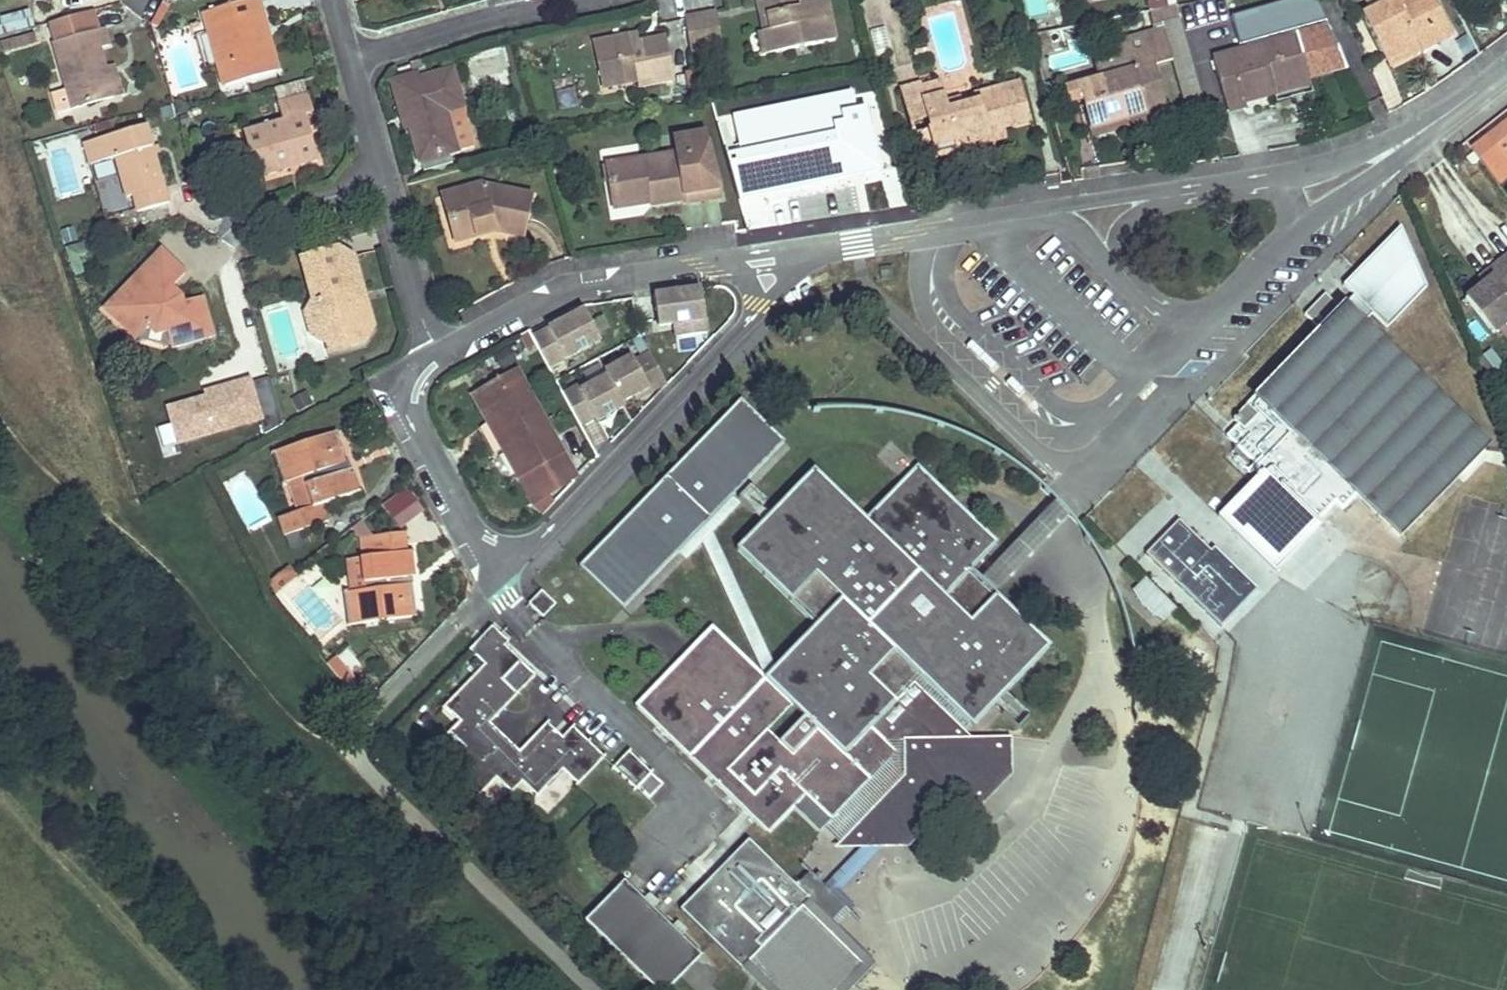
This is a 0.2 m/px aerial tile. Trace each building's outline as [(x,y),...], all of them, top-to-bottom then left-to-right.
[(258,0),(252,0),(243,2),(254,42),(254,43),(268,39),(269,39),(258,0)] [(797,0),(761,0),(759,0),(765,30),(766,31),(773,30),(773,29),(770,14),(798,8),(799,8),(797,0)] [(827,0),(797,0),(799,8),(798,8),(770,14),(773,29),(773,30),(766,31),(770,54),(835,41),(827,0)] [(1160,0),(1147,0),(1149,11),(1162,8),(1160,0)] [(1435,0),(1393,0),(1386,4),(1362,15),(1384,60),(1385,60),(1399,53),(1403,59),(1437,42),(1435,35),(1447,28),(1448,28),(1435,0)] [(160,27),(172,6),(164,1),(152,22),(160,27)] [(896,1),(874,6),(885,51),(906,46),(896,1)] [(278,71),(269,39),(268,39),(254,43),(254,42),(243,2),(204,13),(224,87),(278,71)] [(1149,11),(1148,11),(1151,25),(1178,19),(1175,5),(1162,8),(1149,11)] [(32,28),(28,12),(0,18),(0,36),(32,28)] [(98,32),(92,12),(51,24),(57,43),(54,44),(71,109),(113,97),(105,69),(100,49),(109,47),(105,30),(98,32)] [(722,45),(718,14),(717,13),(703,15),(708,47),(722,45)] [(708,47),(703,15),(686,17),(686,19),(691,50),(708,47)] [(1451,34),(1448,28),(1447,28),(1435,35),(1437,42),(1451,34)] [(45,30),(22,36),(25,45),(47,39),(45,30)] [(770,54),(766,31),(759,32),(764,55),(770,54)] [(1170,119),(1155,65),(1173,60),(1166,31),(1125,41),(1132,71),(1098,80),(1077,85),(1082,100),(1089,128),(1121,120),(1120,116),(1131,113),(1133,125),(1134,128),(1170,119)] [(640,43),(639,35),(639,34),(629,36),(631,45),(632,45),(640,43)] [(1309,78),(1297,35),(1214,58),(1228,110),(1247,105),(1245,101),(1276,93),(1275,88),(1276,87),(1309,78)] [(25,45),(22,36),(11,39),(13,48),(25,45)] [(675,81),(666,38),(640,43),(632,45),(631,45),(629,36),(596,43),(606,88),(637,82),(638,88),(675,81)] [(1132,71),(1125,41),(1101,47),(1104,63),(1094,65),(1098,80),(1132,71)] [(1403,59),(1399,53),(1385,60),(1384,60),(1387,67),(1402,60),(1403,59)] [(121,96),(114,67),(105,69),(113,97),(121,96)] [(420,80),(418,71),(389,79),(389,80),(402,129),(403,129),(411,127),(401,90),(400,86),(420,80)] [(457,152),(446,113),(463,108),(453,71),(420,80),(400,86),(401,90),(411,127),(420,162),(457,152)] [(1311,83),(1309,78),(1276,87),(1275,88),(1276,93),(1311,83)] [(1053,80),(1045,82),(1048,93),(1056,91),(1053,80)] [(638,88),(637,82),(606,88),(607,95),(638,88)] [(1005,127),(1029,120),(1020,83),(976,96),(978,103),(961,108),(959,109),(946,112),(944,104),(939,82),(904,92),(915,134),(919,133),(929,131),(933,144),(933,146),(935,146),(937,145),(967,137),(968,143),(990,138),(989,131),(1005,127)] [(1082,100),(1077,85),(1066,88),(1070,103),(1082,100)] [(553,90),(555,111),(577,108),(574,87),(553,90)] [(315,162),(302,116),(313,113),(308,94),(278,103),(282,122),(244,133),(256,178),(290,168),(288,163),(298,160),(300,166),(315,162)] [(961,108),(959,101),(944,104),(946,112),(959,109),(961,108)] [(1133,125),(1131,113),(1120,116),(1121,120),(1089,128),(1092,136),(1133,125)] [(1489,138),(1506,160),(1506,123),(1489,138)] [(168,204),(147,126),(84,142),(89,166),(117,158),(127,197),(134,195),(138,211),(168,204)] [(940,155),(968,148),(992,142),(1008,137),(1005,127),(989,131),(990,138),(968,143),(967,137),(937,145),(935,146),(937,156),(940,155)] [(933,144),(929,131),(919,133),(922,145),(922,146),(933,144)] [(720,186),(703,134),(674,138),(676,152),(607,163),(613,201),(645,197),(649,196),(650,205),(684,200),(685,202),(720,197),(720,186)] [(523,237),(531,197),(498,190),(486,193),(484,186),(484,184),(442,195),(454,242),(487,233),(486,229),(493,227),(494,231),(523,237)] [(650,205),(649,196),(645,197),(613,201),(614,208),(615,209),(650,205)] [(362,312),(357,297),(356,294),(363,285),(355,257),(340,249),(311,257),(320,293),(321,299),(313,301),(305,313),(312,335),(325,343),(337,340),(338,340),(349,347),(364,344),(374,327),(369,311),(363,312),(362,312)] [(214,339),(204,298),(183,303),(169,288),(184,273),(162,251),(120,293),(127,300),(112,314),(136,337),(146,327),(151,323),(166,328),(168,329),(169,333),(172,349),(214,339)] [(321,299),(320,293),(311,257),(301,260),(313,301),(321,299)] [(1466,299),(1494,334),(1506,324),(1506,268),(1501,261),(1488,272),(1493,277),(1484,285),(1466,299)] [(1479,279),(1484,285),(1493,277),(1488,272),(1479,279)] [(369,311),(363,285),(356,294),(357,297),(362,312),(363,312),(369,311)] [(648,294),(654,339),(706,331),(699,286),(648,294)] [(127,300),(120,293),(105,307),(112,314),(127,300)] [(1330,299),(1326,294),(1315,305),(1319,310),(1330,299)] [(1486,451),(1330,299),(1319,310),(1315,305),(1305,315),(1320,328),(1233,418),(1240,424),(1228,436),(1263,471),(1219,515),(1274,571),(1318,526),(1340,503),(1347,510),(1361,495),(1404,537),(1486,451)] [(529,333),(546,370),(600,345),(583,308),(529,333)] [(167,333),(169,333),(168,329),(166,328),(151,323),(146,327),(147,329),(154,336),(167,333)] [(349,347),(338,340),(337,340),(325,343),(327,353),(328,354),(349,347)] [(609,447),(596,419),(649,395),(631,355),(560,389),(591,455),(609,447)] [(563,453),(519,371),(480,391),(523,473),(563,453)] [(160,450),(279,422),(268,376),(162,401),(167,423),(154,425),(160,450)] [(523,473),(480,391),(473,395),(517,477),(523,473)] [(733,498),(786,443),(742,400),(581,567),(625,610),(680,553),(733,498)] [(340,473),(337,466),(345,463),(335,433),(274,453),(284,483),(291,480),(305,476),(313,474),(315,482),(307,484),(314,507),(300,511),(279,518),(284,537),(328,522),(322,504),(358,493),(351,470),(340,473)] [(523,473),(517,477),(531,504),(577,479),(563,453),(523,473)] [(1506,491),(1506,467),(1502,465),(1493,496),(1505,499),(1506,491)] [(1005,693),(1049,648),(996,596),(989,603),(964,578),(972,570),(998,545),(918,467),(866,520),(815,471),(737,548),(817,626),(766,680),(712,627),(637,706),(769,834),(806,796),(832,820),(836,815),(897,754),(870,728),(921,676),(973,726),(1005,694),(1012,701),(1000,713),(1016,728),(1028,716),(1005,693)] [(315,482),(313,474),(305,476),(291,480),(300,511),(314,507),(307,484),(315,482)] [(399,530),(424,511),(406,487),(381,506),(399,530)] [(739,499),(763,518),(770,508),(747,490),(739,499)] [(715,534),(742,506),(733,498),(680,553),(689,561),(706,543),(766,680),(775,670),(715,534)] [(980,579),(972,570),(964,578),(989,603),(996,596),(1070,519),(1055,502),(980,579)] [(1347,510),(1340,503),(1318,526),(1325,532),(1347,510)] [(1181,518),(1144,556),(1220,629),(1256,591),(1181,518)] [(401,586),(400,578),(408,578),(413,577),(411,552),(405,553),(403,533),(372,537),(375,557),(362,559),(365,584),(373,583),(373,589),(365,590),(350,592),(353,625),(413,618),(410,585),(408,586),(401,586)] [(365,584),(362,559),(361,559),(347,560),(346,560),(350,592),(365,590),(373,589),(373,583),(365,584)] [(1379,559),(1357,582),(1376,601),(1398,578),(1379,559)] [(270,591),(294,573),(290,567),(267,584),(270,591)] [(274,594),(298,577),(294,573),(270,591),(274,594)] [(556,606),(541,591),(529,603),(544,617),(556,606)] [(578,784),(604,758),(574,728),(563,738),(548,723),(520,751),(490,722),(518,695),(536,677),(506,647),(509,643),(493,627),(470,651),(484,665),(445,706),(460,723),(450,732),(465,748),(448,765),(479,796),(496,778),(511,794),(523,783),(537,797),(564,770),(578,784)] [(1012,775),(1012,739),(960,739),(973,726),(921,676),(870,728),(897,754),(836,815),(871,841),(825,888),(834,897),(882,849),(909,848),(944,812),(976,813),(1012,775)] [(651,774),(628,752),(613,766),(636,790),(637,788),(649,800),(663,786),(651,774)] [(810,873),(796,887),(749,841),(680,911),(742,970),(748,964),(774,989),(840,989),(865,965),(827,928),(832,922),(846,909),(834,897),(825,888),(810,873)] [(617,877),(607,889),(613,894),(587,920),(658,989),(667,989),(699,958),(617,877)] [(832,922),(827,928),(865,965),(840,989),(852,989),(876,965),(832,922)] [(748,964),(742,970),(762,989),(774,989),(748,964)]
